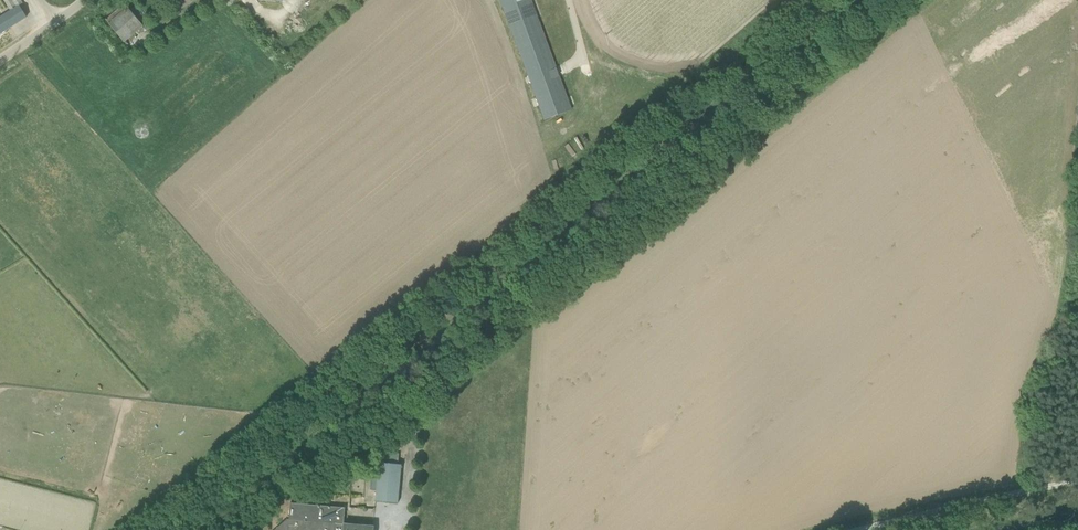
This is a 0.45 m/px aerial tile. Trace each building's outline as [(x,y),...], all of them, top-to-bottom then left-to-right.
[(10,10),(22,2),(21,0),(4,0),(10,10)] [(571,110),(531,0),(501,0),(545,120),(571,110)] [(125,4),(118,9),(106,20),(124,42),(143,26),(125,4)] [(27,17),(20,5),(0,18),(0,35),(27,17)] [(380,452),(379,466),(372,465),(370,490),(377,490),(376,502),(398,504),(401,464),(398,464),(399,454),(380,452)] [(373,526),(344,523),(345,507),(300,503),(291,503),(290,517),(275,529),(373,529),(373,526)]
